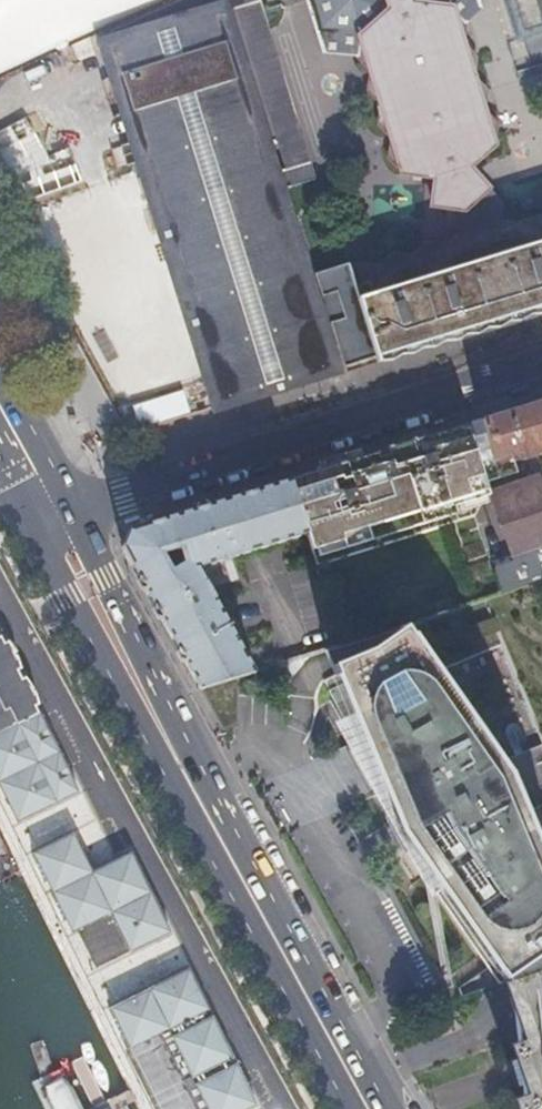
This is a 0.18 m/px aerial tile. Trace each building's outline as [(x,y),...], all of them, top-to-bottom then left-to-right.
[(257,12),(253,0),(189,0),(104,39),(109,55),(107,56),(144,167),(209,364),(223,409),(297,386),(331,376),(328,365),(341,361),(346,376),(365,370),(379,366),(377,361),(377,359),(348,270),(347,268),(309,281),(281,196),(314,185),(308,167),(257,12)] [(377,359),(400,352),(401,354),(439,343),(497,325),(541,312),(541,218),(514,226),(497,223),(501,206),(467,169),(491,144),(493,125),(481,111),(482,92),(469,77),(471,56),(459,42),(461,22),(448,8),(460,0),(304,0),(312,36),(335,37),(356,38),(354,57),(367,71),(365,92),(378,106),(376,126),(390,139),(387,159),(402,173),(434,180),(429,207),(446,210),(444,224),(456,237),(441,249),(424,246),(412,257),(410,260),(391,257),(378,270),(356,267),(348,270),(377,359)] [(518,41),(541,34),(541,0),(505,0),(518,41)] [(139,427),(188,412),(182,391),(132,407),(139,427)] [(485,483),(516,472),(518,472),(520,473),(525,477),(530,470),(525,466),(519,468),(519,467),(516,468),(515,463),(521,461),(521,462),(541,455),(541,403),(532,406),(516,411),(481,422),(491,455),(478,459),(485,483)] [(305,536),(310,553),(315,567),(476,517),(483,503),(482,500),(490,497),(485,483),(478,459),(467,426),(463,428),(428,439),(374,455),(327,470),(288,482),(305,536)] [(541,580),(541,487),(539,478),(495,493),(516,557),(523,555),(532,584),(541,580)] [(255,673),(209,590),(198,570),(230,559),(305,536),(288,482),(134,530),(129,543),(124,556),(139,582),(165,629),(183,662),(199,690),(215,685),(240,677),(252,674),(255,673)] [(198,570),(209,590),(238,580),(230,559),(198,570)] [(474,636),(496,629),(492,616),(470,623),(474,636)] [(503,790),(494,769),(502,766),(448,691),(401,627),(340,646),(321,652),(327,663),(341,692),(330,699),(346,727),(362,757),(338,770),(347,786),(355,801),(378,789),(393,817),(387,819),(414,868),(418,866),(493,971),(462,992),(464,999),(475,995),(501,986),(541,971),(541,913),(526,816),(517,820),(503,790)] [(340,646),(336,632),(297,644),(298,649),(282,654),(285,663),(321,652),(340,646)] [(15,825),(53,806),(60,803),(70,798),(75,795),(0,643),(0,796),(15,825)] [(526,816),(541,913),(541,809),(526,816)] [(93,972),(166,936),(128,858),(95,874),(75,834),(69,838),(30,857),(55,907),(50,910),(59,928),(64,926),(75,947),(69,950),(78,968),(84,965),(88,974),(93,972)] [(501,986),(518,1039),(523,1057),(510,1062),(514,1074),(520,1089),(526,1087),(525,1092),(525,1093),(523,1108),(541,1108),(541,971),(501,986)] [(107,1013),(126,1052),(120,1055),(146,1108),(253,1108),(243,1089),(249,1086),(245,1078),(242,1071),(236,1074),(211,1026),(207,1028),(199,1012),(203,1010),(186,975),(107,1013)]
